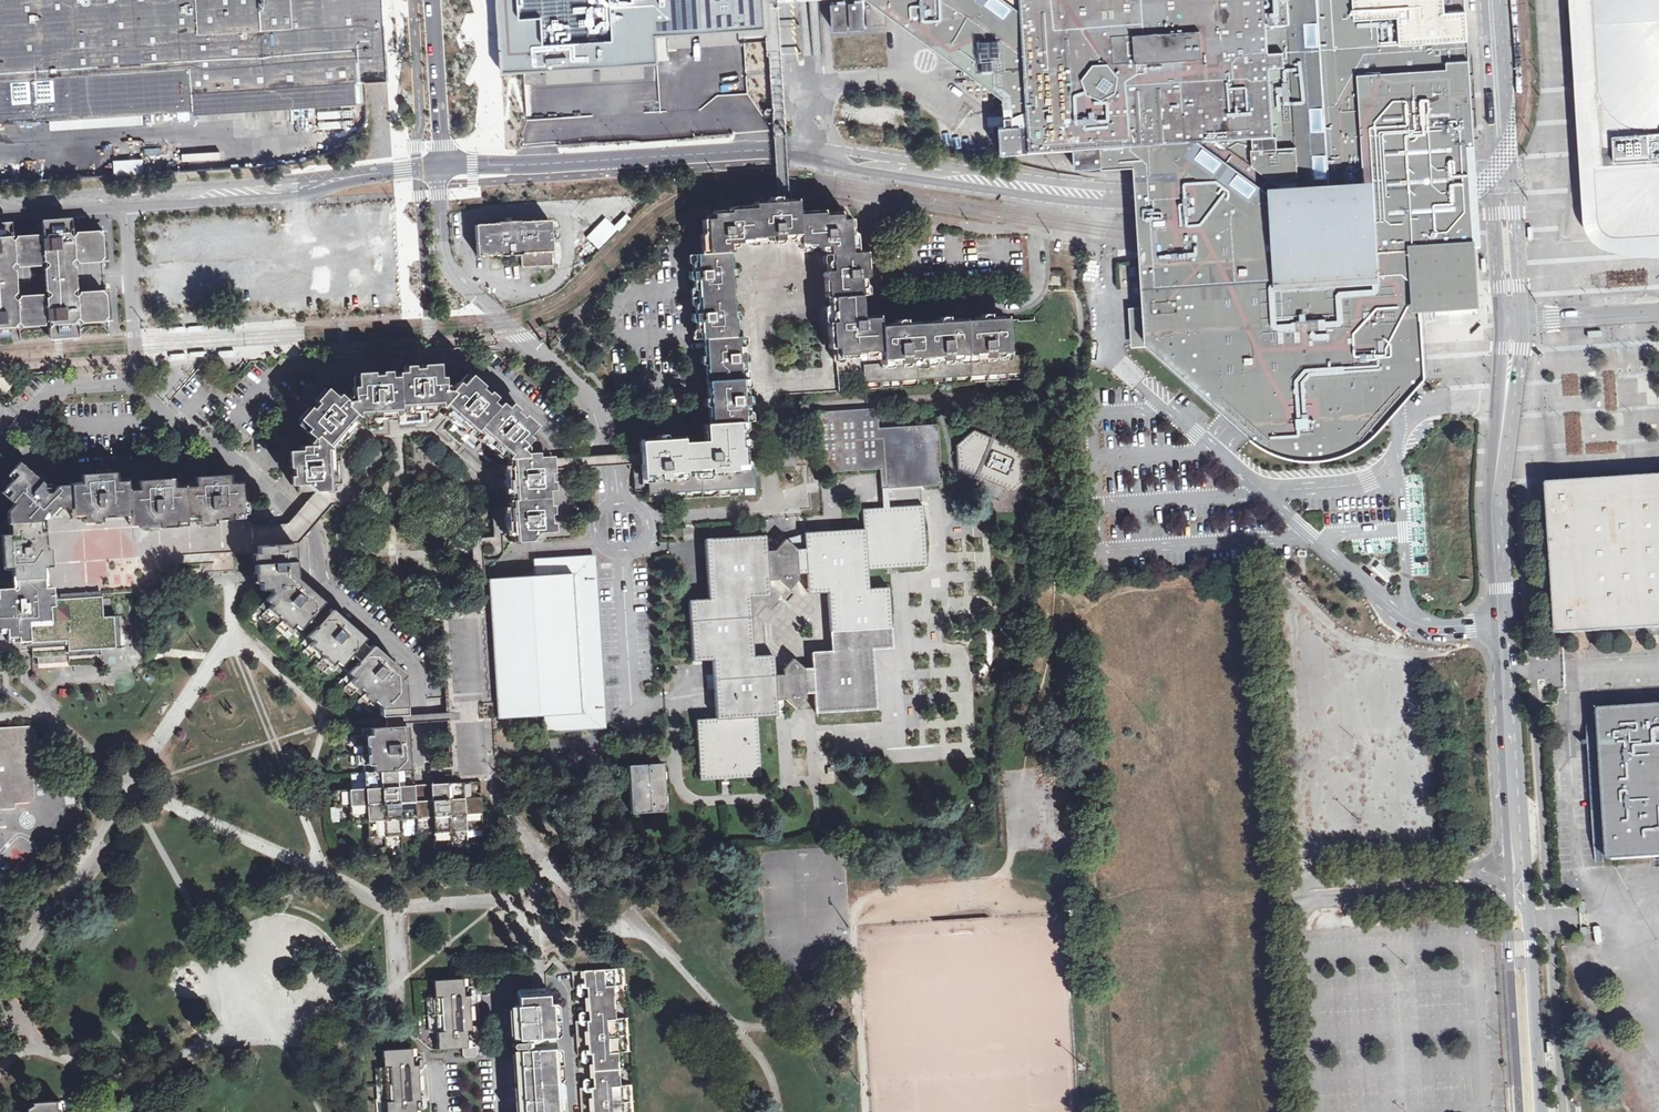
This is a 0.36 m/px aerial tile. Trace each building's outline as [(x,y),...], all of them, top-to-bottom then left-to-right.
[(1,122),(19,121),(31,121),(38,120),(67,118),(73,118),(84,117),(106,116),(113,116),(128,115),(141,114),(155,113),(177,112),(189,111),(194,111),(193,92),(197,92),(219,90),(288,86),(290,108),(367,103),(366,81),(389,79),(388,60),(387,47),(386,33),(385,20),(383,0),(0,0),(0,123),(1,122)] [(764,0),(494,0),(500,72),(538,68),(542,68),(551,67),(573,67),(589,66),(593,66),(658,63),(658,28),(661,27),(666,27),(669,27),(670,45),(729,43),(750,42),(765,41),(764,0)] [(863,0),(853,0),(848,0),(850,27),(864,26),(863,0)] [(867,26),(887,24),(885,0),(865,0),(867,26)] [(1004,94),(1007,151),(1072,146),(1074,166),(1101,164),(1135,162),(1135,177),(1137,196),(1137,210),(1138,221),(1139,229),(1139,237),(1140,249),(1141,263),(1144,310),(1133,311),(1135,341),(1145,340),(1145,341),(1222,409),(1237,422),(1254,436),(1273,447),(1292,453),(1308,455),(1322,454),(1336,451),(1351,444),(1365,436),(1378,424),(1388,415),(1396,407),(1422,374),(1420,335),(1418,309),(1427,309),(1433,308),(1446,308),(1464,306),(1477,305),(1476,286),(1475,256),(1474,242),(1473,235),(1472,207),(1471,198),(1471,186),(1471,184),(1470,177),(1469,153),(1468,142),(1473,142),(1471,114),(1468,115),(1466,94),(1469,93),(1468,66),(1464,66),(1464,57),(1467,57),(1464,0),(873,0),(1004,94)] [(1585,44),(1587,92),(1586,100),(1586,107),(1589,117),(1591,121),(1598,128),(1602,131),(1608,133),(1622,134),(1622,147),(1623,160),(1603,162),(1598,166),(1594,170),(1592,173),(1591,178),(1589,217),(1590,223),(1592,227),(1595,233),(1598,236),(1607,241),(1616,244),(1630,245),(1658,246),(1658,0),(1582,0),(1585,44)] [(847,27),(845,1),(830,1),(832,28),(847,27)] [(290,108),(288,86),(219,90),(197,92),(193,92),(194,111),(194,114),(290,108)] [(116,173),(145,171),(144,157),(115,159),(116,173)] [(1,176),(21,175),(20,162),(0,163),(0,169),(1,176)] [(705,425),(705,438),(666,440),(665,435),(659,435),(657,437),(657,440),(640,441),(641,460),(643,485),(646,484),(648,484),(649,500),(756,494),(755,469),(735,471),(735,466),(738,465),(742,465),(741,447),(739,447),(738,423),(743,422),(742,408),(740,381),(740,378),(737,339),(735,338),(729,252),(728,252),(727,244),(739,244),(739,240),(749,240),(749,237),(772,236),(772,242),(780,241),(780,236),(789,235),(798,235),(798,243),(805,243),(805,245),(815,245),(815,247),(827,247),(828,255),(830,255),(830,271),(826,271),(822,274),(822,281),(824,281),(825,297),(831,297),(831,306),(832,323),(829,323),(830,349),(836,349),(836,355),(853,355),(853,353),(878,351),(879,364),(863,365),(863,371),(864,389),(1025,379),(1023,356),(1007,356),(1004,319),(988,319),(987,315),(979,316),(977,321),(945,323),(944,317),(937,318),(935,320),(936,323),(902,325),(901,320),(895,320),(894,326),(877,327),(877,321),(860,322),(859,304),(858,295),(862,295),(861,278),(862,278),(865,277),(865,269),(863,269),(862,253),(847,254),(846,238),(848,237),(847,221),(839,221),(839,216),(822,217),(822,214),(796,215),(795,202),(787,203),(779,203),(778,198),(771,198),(771,203),(753,204),(753,209),(729,211),(729,213),(712,214),(711,220),(705,220),(707,254),(696,255),(697,272),(693,272),(693,278),(694,280),(695,280),(698,280),(700,314),(695,314),(695,320),(697,322),(699,322),(701,322),(702,340),(707,340),(708,356),(703,357),(704,363),(706,365),(709,365),(710,380),(710,382),(711,399),(706,399),(706,406),(709,407),(712,407),(713,424),(705,425)] [(501,253),(501,255),(522,253),(523,267),(553,265),(550,219),(520,221),(520,219),(512,220),(512,218),(506,218),(506,220),(499,221),(499,223),(476,224),(478,255),(501,253)] [(103,231),(107,231),(107,229),(103,229),(68,231),(8,235),(0,235),(0,329),(56,325),(108,322),(112,322),(112,319),(108,319),(106,291),(111,291),(110,289),(106,289),(106,276),(105,262),(109,262),(109,258),(105,259),(103,231)] [(383,418),(392,418),(392,411),(398,411),(399,424),(430,422),(428,413),(434,412),(434,409),(442,408),(441,407),(443,404),(448,408),(444,413),(464,433),(468,430),(499,455),(502,450),(509,455),(506,459),(507,467),(509,499),(512,537),(512,541),(543,539),(543,535),(543,531),(551,530),(551,523),(545,523),(545,514),(549,514),(548,506),(543,506),(543,499),(546,498),(546,491),(551,490),(550,482),(546,482),(545,473),(550,473),(549,465),(549,457),(536,457),(536,453),(524,454),(519,447),(529,438),(526,434),(534,425),(522,414),(520,417),(514,412),(516,409),(508,403),(505,408),(499,403),(495,407),(490,402),(495,398),(488,392),(485,394),(479,389),(481,386),(469,375),(460,385),(457,382),(450,391),(444,390),(443,377),(438,377),(437,364),(421,365),(420,369),(412,369),(412,366),(403,366),(403,372),(397,373),(397,377),(388,377),(388,371),(380,372),(380,375),(372,376),(371,372),(354,373),(355,387),(351,387),(351,400),(347,402),(339,395),(336,398),(325,387),(313,401),(316,403),(311,410),(308,407),(297,419),(308,429),(304,432),(313,439),(313,445),(300,445),(300,451),(286,451),(287,469),(290,468),(291,476),(288,476),(287,486),(296,487),(296,492),(316,491),(329,490),(328,483),(336,483),(336,478),(333,478),(331,449),(357,418),(364,418),(364,422),(383,421),(383,418)] [(820,472),(880,469),(889,469),(890,488),(941,485),(938,424),(878,428),(876,409),(816,412),(820,472)] [(956,446),(958,468),(1013,492),(1030,477),(1030,454),(1003,443),(973,431),(956,446)] [(5,651),(22,650),(30,649),(41,650),(42,652),(78,650),(79,661),(110,659),(110,649),(125,648),(123,616),(114,616),(112,593),(169,590),(168,574),(184,573),(183,559),(183,556),(244,553),(251,552),(251,546),(286,544),(297,543),(302,537),(293,530),(286,524),(251,525),(251,520),(251,516),(250,484),(238,485),(238,473),(187,476),(156,478),(127,480),(126,471),(96,472),(91,473),(91,483),(66,485),(60,493),(55,493),(51,481),(55,477),(51,475),(32,460),(23,470),(16,476),(19,498),(27,504),(22,510),(22,531),(15,531),(17,566),(24,566),(24,580),(9,582),(9,588),(0,588),(0,651),(5,651)] [(889,469),(880,469),(882,508),(888,508),(887,489),(890,488),(889,469)] [(1637,476),(1549,482),(1547,485),(1550,523),(1553,566),(1555,599),(1557,631),(1557,633),(1559,633),(1599,631),(1658,627),(1658,475),(1637,476)] [(689,600),(693,660),(713,659),(717,718),(697,719),(701,780),(722,778),(729,778),(761,776),(758,716),(777,715),(776,695),(785,695),(785,699),(796,709),(806,698),(806,693),(815,693),(816,712),(876,708),(873,649),(892,648),(890,624),(888,588),(869,589),(868,570),(926,566),(923,506),(888,508),(882,508),(864,509),(865,529),(804,533),(806,553),(796,554),(796,550),(785,540),(776,550),(776,556),(766,556),(765,536),(705,539),(709,599),(689,600)] [(287,559),(286,544),(251,546),(251,552),(244,553),(244,562),(287,559)] [(490,578),(488,578),(497,718),(543,715),(545,732),(601,729),(590,555),(534,558),(534,576),(499,578),(490,578)] [(266,615),(268,613),(274,619),(273,621),(279,626),(284,623),(289,627),(298,635),(304,640),(300,645),(307,651),(309,649),(316,656),(315,658),(321,664),(326,659),(333,665),(341,672),(345,675),(340,681),(353,692),(356,689),(362,695),(360,698),(368,704),(369,703),(370,703),(374,707),(374,709),(375,716),(400,715),(399,707),(399,702),(398,683),(394,679),(399,675),(388,665),(365,645),(361,650),(352,641),(355,637),(323,609),(319,612),(310,604),(313,600),(287,578),(287,563),(287,559),(244,562),(245,566),(245,581),(250,581),(252,589),(260,587),(262,591),(256,599),(262,604),(258,608),(266,615)] [(433,817),(416,818),(417,833),(434,832),(435,848),(467,846),(467,831),(483,830),(480,781),(499,779),(498,761),(498,756),(496,756),(486,608),(481,608),(441,611),(452,775),(449,775),(450,783),(431,784),(433,817)] [(1603,707),(1612,859),(1658,856),(1658,704),(1603,707)] [(15,808),(15,803),(29,802),(34,796),(33,776),(38,772),(35,732),(28,726),(0,728),(0,809),(15,808)] [(399,803),(397,769),(397,761),(408,761),(407,742),(396,743),(395,734),(405,734),(404,726),(401,726),(375,727),(356,728),(357,746),(363,745),(364,754),(357,755),(358,765),(364,765),(366,789),(333,790),(334,806),(350,805),(351,822),(367,821),(369,853),(402,850),(400,819),(416,818),(415,802),(399,803)] [(664,783),(663,762),(628,764),(631,813),(666,811),(664,783)] [(413,769),(397,769),(399,803),(415,802),(414,785),(413,769)] [(415,802),(416,818),(433,817),(431,784),(414,785),(415,802)] [(1563,894),(1558,894),(1558,897),(1561,897),(1561,900),(1563,900),(1563,903),(1568,903),(1568,900),(1565,900),(1565,897),(1563,897),(1563,894)] [(1570,940),(1570,937),(1565,937),(1565,940),(1563,940),(1563,943),(1561,944),(1561,947),(1566,947),(1566,943),(1568,943),(1568,940),(1570,940)] [(591,1020),(576,1021),(578,1054),(593,1054),(595,1087),(579,1088),(581,1111),(631,1111),(629,1085),(619,1085),(617,1052),(627,1052),(625,1018),(615,1019),(613,986),(623,986),(622,969),(573,971),(574,988),(589,987),(591,1020)] [(430,997),(431,1032),(437,1031),(437,1049),(462,1047),(463,1055),(466,1057),(473,1056),(476,1054),(476,1046),(481,1046),(476,977),(434,980),(434,996),(430,997)] [(552,1002),(548,1002),(548,990),(540,990),(517,991),(518,1004),(515,1004),(517,1031),(517,1042),(513,1041),(512,1044),(514,1046),(518,1046),(521,1092),(522,1111),(558,1111),(552,1002)] [(380,1102),(385,1102),(386,1111),(409,1111),(409,1100),(428,1099),(425,1064),(407,1065),(406,1048),(381,1049),(382,1066),(377,1067),(380,1102)] [(59,1100),(31,1102),(31,1105),(26,1108),(26,1111),(60,1111),(59,1100)]
